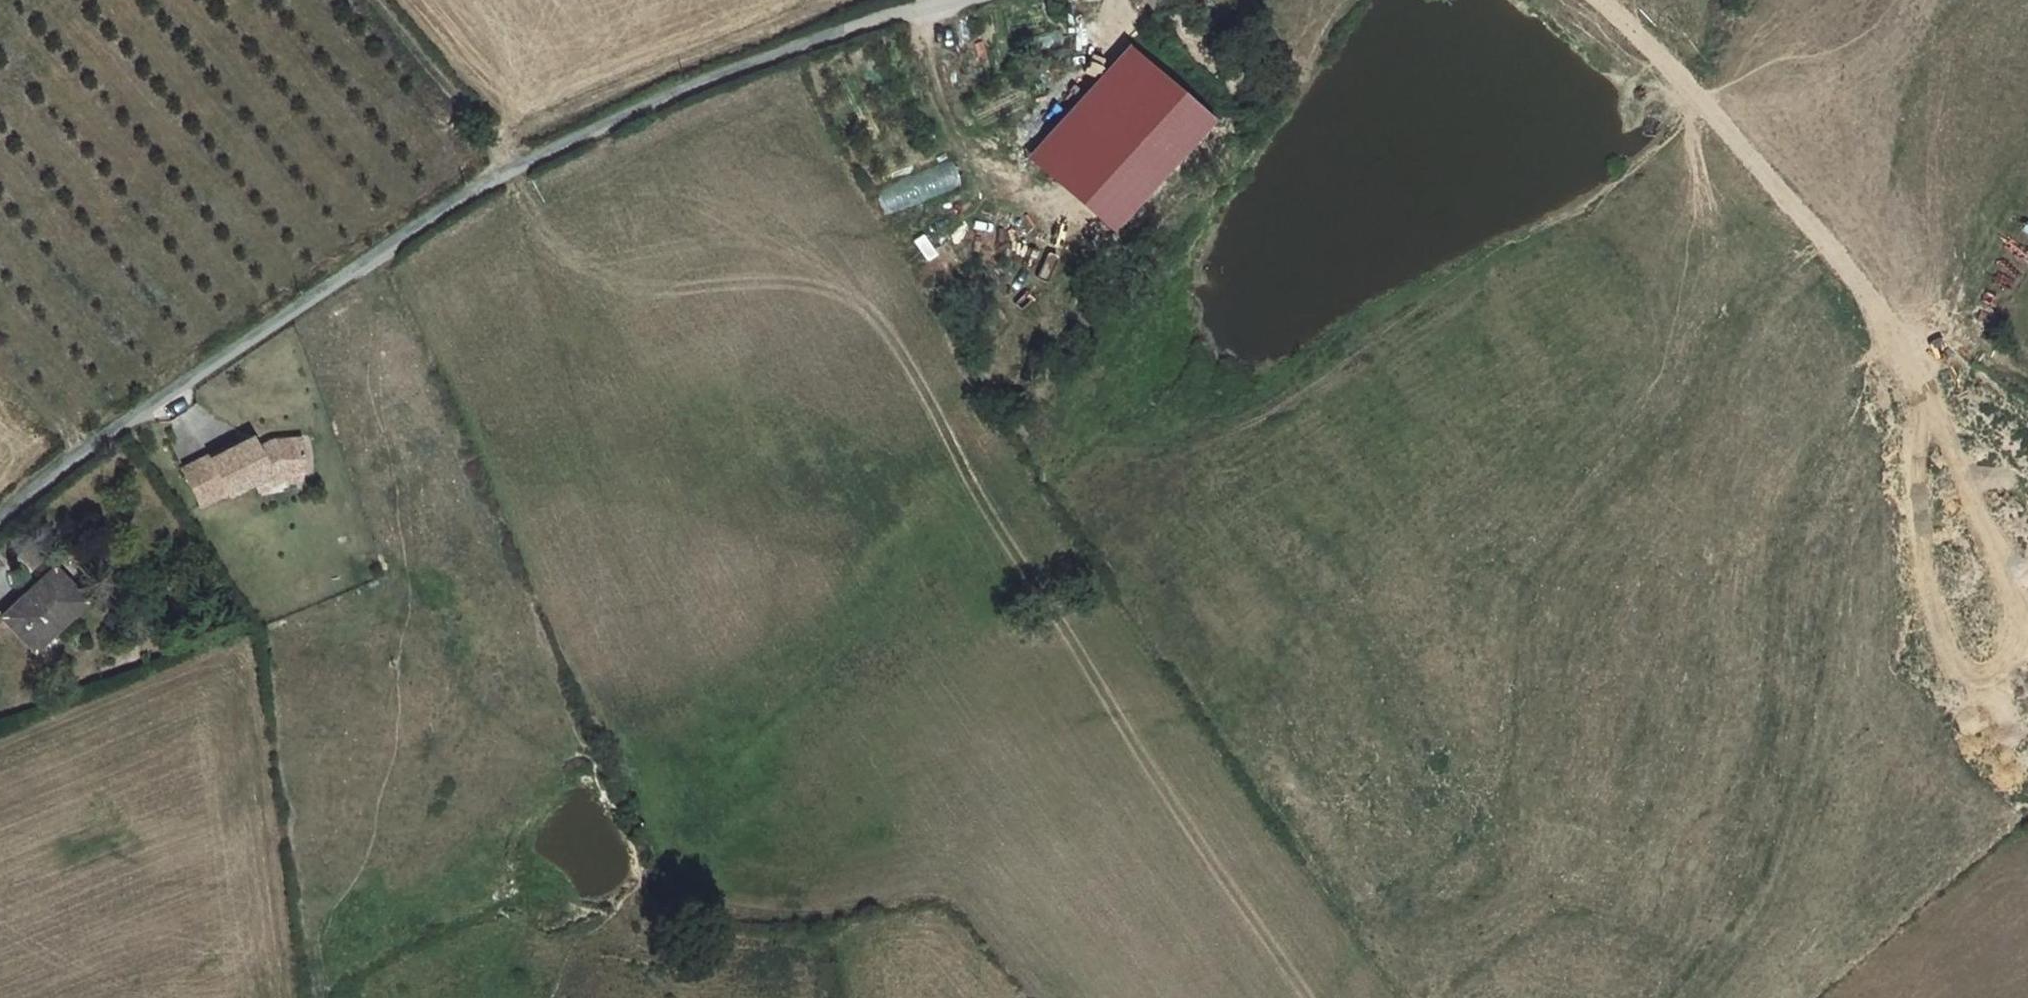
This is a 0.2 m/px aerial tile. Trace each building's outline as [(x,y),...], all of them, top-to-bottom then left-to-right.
[(1025,151),(1109,227),(1209,118),(1125,42),(1025,151)] [(875,182),(883,211),(962,190),(955,161),(875,182)] [(216,456),(190,470),(208,504),(281,466),(286,477),(300,478),(302,442),(278,441),(262,449),(257,440),(218,460),(216,456)] [(11,619),(39,649),(58,630),(89,600),(62,574),(11,619)]
